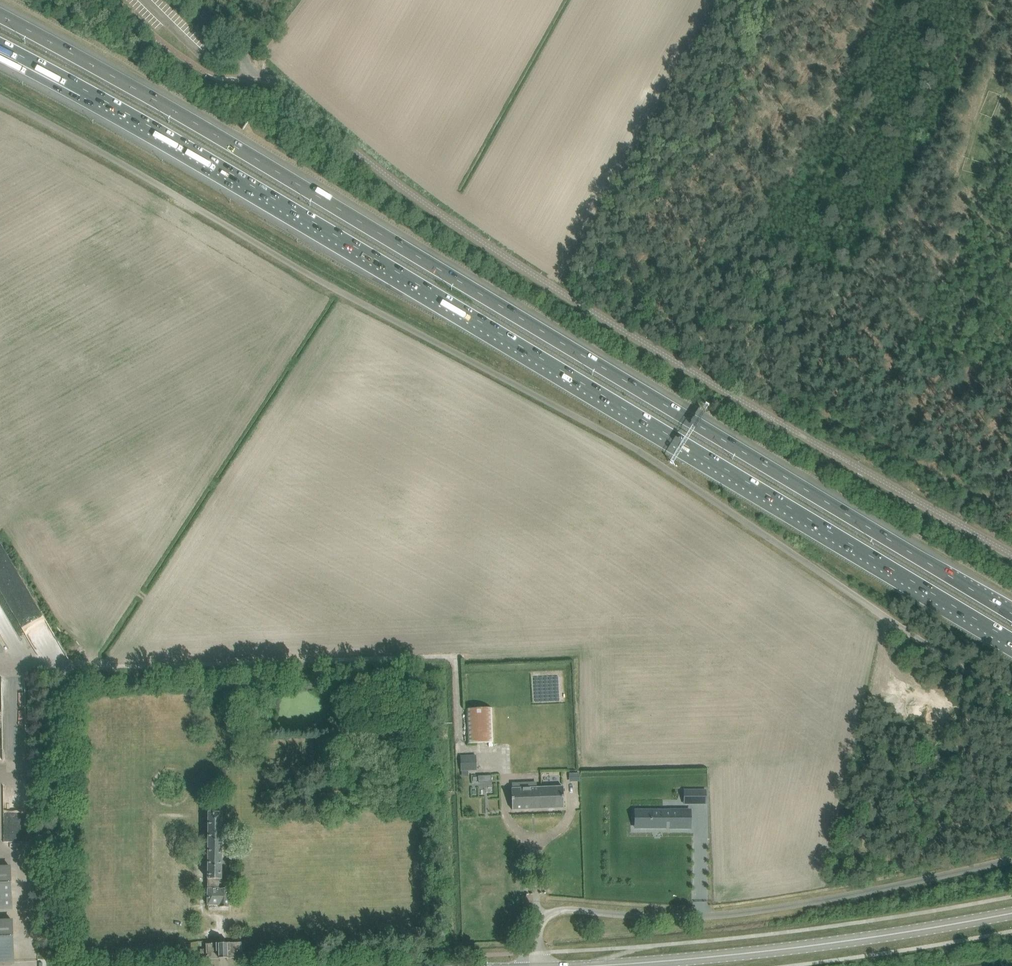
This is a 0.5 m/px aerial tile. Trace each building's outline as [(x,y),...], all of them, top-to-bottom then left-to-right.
[(492,708),(466,709),(467,743),(493,742),(492,708)] [(3,758),(27,759),(27,745),(21,745),(21,753),(9,753),(9,746),(3,746),(3,758)] [(475,756),(460,756),(460,771),(461,771),(468,771),(475,771),(475,756)] [(579,773),(571,773),(571,781),(579,781),(579,773)] [(487,784),(494,783),(493,774),(479,775),(479,793),(487,793),(487,784)] [(532,788),(532,783),(521,783),(521,788),(511,789),(512,810),(564,808),(563,787),(532,788)] [(706,790),(687,790),(687,803),(706,803),(706,790)] [(670,810),(641,810),(641,828),(652,828),(663,828),(666,828),(666,826),(670,826),(670,828),(689,828),(689,809),(670,809),(670,810)] [(207,905),(220,905),(220,907),(228,907),(229,879),(221,879),(221,875),(222,812),(208,812),(207,905)] [(12,907),(11,867),(0,868),(0,908),(12,907)] [(14,961),(13,921),(0,921),(0,962),(14,961)] [(241,943),(223,944),(223,958),(227,958),(242,958),(241,943)] [(200,949),(201,959),(220,958),(223,958),(223,944),(219,944),(206,944),(206,949),(200,949)] [(257,946),(257,957),(271,956),(270,946),(257,946)] [(171,950),(171,960),(184,959),(184,949),(171,950)]
